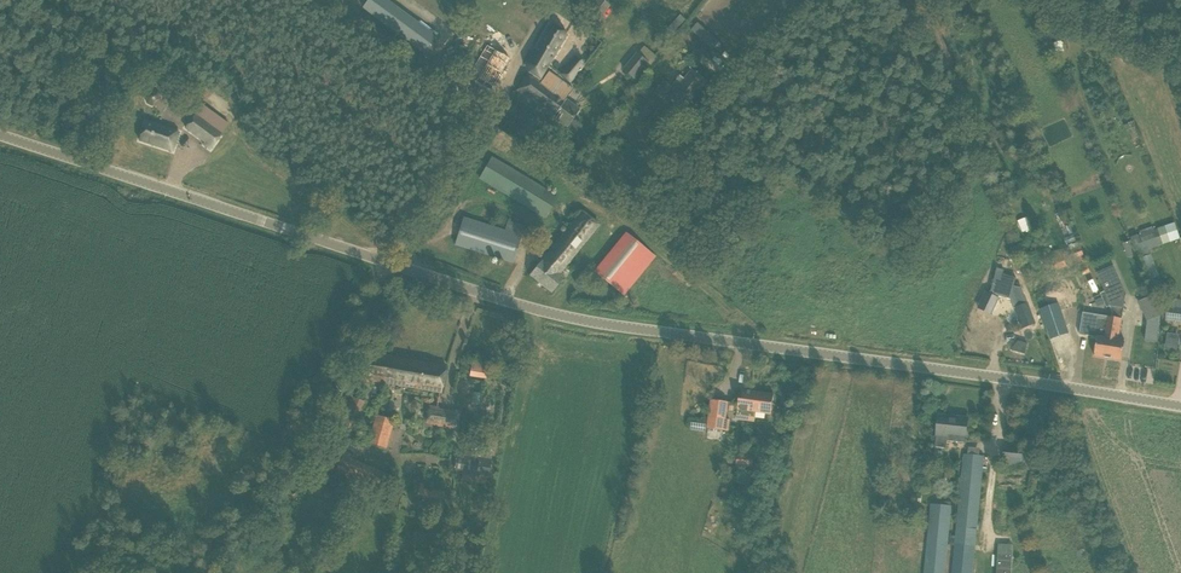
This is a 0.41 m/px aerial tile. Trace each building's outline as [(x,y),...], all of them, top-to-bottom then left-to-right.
[(424,52),(436,37),(386,0),(368,0),(363,8),(424,52)] [(593,13),(601,17),(608,4),(600,0),(593,13)] [(712,49),(719,42),(697,22),(690,29),(712,49)] [(529,73),(539,79),(568,35),(552,25),(527,63),(529,73)] [(587,47),(595,53),(603,44),(595,38),(587,47)] [(623,69),(636,79),(643,71),(646,73),(659,58),(668,46),(665,43),(655,55),(645,46),(639,54),(637,52),(623,69)] [(487,46),(473,69),(480,73),(474,83),(489,92),(510,59),(487,46)] [(570,81),(584,64),(582,63),(583,62),(581,60),(580,61),(575,57),(567,68),(564,66),(559,72),(570,81)] [(668,95),(684,107),(705,80),(693,70),(685,79),(681,75),(672,86),(665,80),(655,93),(664,100),(668,95)] [(563,128),(573,135),(580,126),(572,119),(579,110),(566,99),(572,91),(549,73),(542,82),(540,80),(529,73),(517,90),(564,127),(563,128)] [(643,82),(638,88),(648,96),(653,90),(643,82)] [(195,114),(184,129),(204,143),(202,145),(210,151),(211,149),(222,134),(195,114)] [(139,140),(173,152),(179,132),(145,121),(139,140)] [(1134,121),(1124,125),(1126,131),(1128,130),(1132,140),(1139,137),(1135,127),(1136,126),(1134,121)] [(532,217),(542,222),(557,197),(491,158),(480,177),(506,192),(502,199),(508,203),(512,196),(536,210),(532,217)] [(529,275),(551,293),(563,278),(559,275),(599,225),(581,210),(529,275)] [(455,244),(513,263),(525,226),(512,222),(513,220),(508,218),(504,231),(463,218),(455,244)] [(1132,238),(1138,253),(1159,245),(1153,230),(1132,238)] [(595,272),(624,295),(655,256),(626,233),(595,272)] [(1073,234),(1064,238),(1067,245),(1076,242),(1073,234)] [(1079,243),(1068,248),(1073,261),(1076,260),(1082,275),(1090,271),(1079,243)] [(1134,247),(1125,251),(1128,258),(1136,254),(1134,247)] [(1014,248),(1007,251),(1010,260),(1017,257),(1014,248)] [(1058,273),(1059,277),(1069,273),(1060,249),(1047,254),(1048,258),(1042,260),(1047,271),(1048,270),(1051,276),(1058,273)] [(1129,280),(1137,281),(1141,267),(1133,265),(1129,280)] [(1010,299),(1017,300),(1021,286),(1015,284),(1017,277),(1003,273),(1004,270),(997,268),(990,294),(1010,299)] [(1124,294),(1106,291),(1112,312),(1114,317),(1114,318),(1120,319),(1124,294)] [(1161,316),(1152,296),(1138,301),(1147,322),(1145,341),(1158,343),(1161,316)] [(1016,302),(1023,323),(1032,320),(1025,299),(1016,302)] [(1168,299),(1166,319),(1180,321),(1180,301),(1168,299)] [(1059,303),(1041,309),(1051,339),(1070,332),(1059,303)] [(1082,316),(1079,334),(1088,336),(1089,332),(1097,333),(1097,337),(1094,355),(1106,358),(1114,318),(1114,317),(1112,317),(1109,316),(1083,312),(1082,316)] [(1018,313),(1008,315),(1010,324),(1020,322),(1018,313)] [(371,319),(369,323),(372,327),(377,326),(379,322),(376,318),(371,319)] [(1114,318),(1106,358),(1122,360),(1125,342),(1119,341),(1116,340),(1120,319),(1114,318)] [(354,385),(369,388),(370,382),(385,384),(389,357),(360,352),(355,379),(354,385)] [(385,384),(441,394),(446,366),(389,357),(385,384)] [(471,366),(470,376),(486,378),(487,369),(471,366)] [(199,390),(198,401),(206,402),(206,391),(199,390)] [(738,410),(736,419),(755,421),(756,412),(771,415),(772,406),(774,394),(740,390),(738,404),(738,410)] [(473,392),(471,403),(479,404),(480,393),(473,392)] [(709,420),(707,428),(729,431),(731,419),(727,419),(728,409),(729,402),(711,400),(710,412),(709,420)] [(426,423),(456,429),(460,413),(429,406),(426,423)] [(784,413),(782,424),(793,426),(795,415),(784,413)] [(935,447),(946,448),(947,441),(965,443),(968,418),(938,414),(935,447)] [(368,443),(386,449),(395,420),(376,415),(368,443)] [(325,421),(323,428),(331,431),(333,424),(325,421)] [(1002,468),(1036,471),(1037,451),(1004,449),(1003,461),(1002,468)] [(454,473),(488,478),(492,460),(458,454),(454,473)] [(736,467),(753,468),(754,454),(738,454),(736,467)] [(984,457),(964,455),(957,515),(952,515),(952,506),(929,505),(923,572),(946,572),(948,550),(953,551),(951,572),(973,572),(984,457)] [(730,471),(728,480),(737,482),(739,473),(730,471)] [(739,473),(737,482),(750,485),(752,476),(739,473)] [(890,500),(881,499),(880,509),(889,510),(890,500)]
